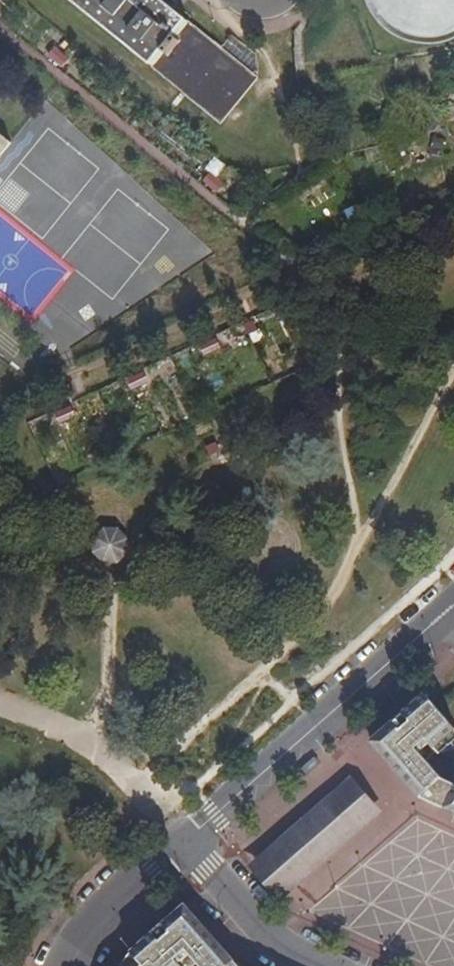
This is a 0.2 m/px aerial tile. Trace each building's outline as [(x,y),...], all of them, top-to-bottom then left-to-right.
[(217,122),(222,120),(224,120),(257,80),(163,4),(159,0),(73,0),(152,64),(150,67),(217,122)] [(370,12),(379,24),(391,33),(404,39),(418,42),(433,42),(447,38),(453,35),(453,0),(364,0),(365,1),(370,12)] [(12,145),(0,135),(0,159),(12,145)] [(103,529),(92,540),(92,555),(102,565),(118,566),(128,555),(129,540),(118,530),(103,529)] [(447,782),(441,779),(425,761),(435,753),(438,755),(453,739),(453,728),(424,694),(395,719),(370,742),(418,797),(433,804),(453,814),(453,776),(447,782)] [(280,895),(374,812),(349,784),(254,866),(280,895)] [(236,965),(182,906),(155,929),(130,951),(121,965),(122,965),(130,956),(139,965),(192,965),(195,963),(198,965),(237,965),(236,965)] [(130,956),(122,965),(139,965),(130,956)]
